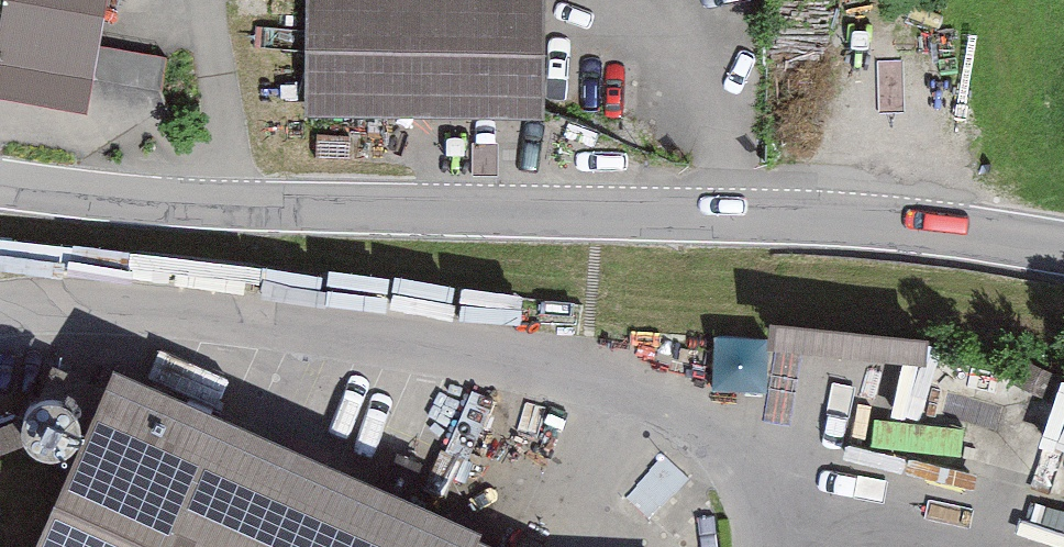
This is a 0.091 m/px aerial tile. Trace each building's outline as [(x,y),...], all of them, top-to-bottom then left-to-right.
[(86,85),(154,95),(160,54),(93,44),(100,0),(0,0),(0,72),(86,85)] [(314,102),(534,105),(535,0),(315,0),(314,102)] [(54,366),(40,397),(34,400),(29,405),(24,413),(22,423),(24,434),(31,444),(40,450),(48,452),(46,457),(79,471),(47,546),(472,546),(115,390),(114,393),(54,366)]
